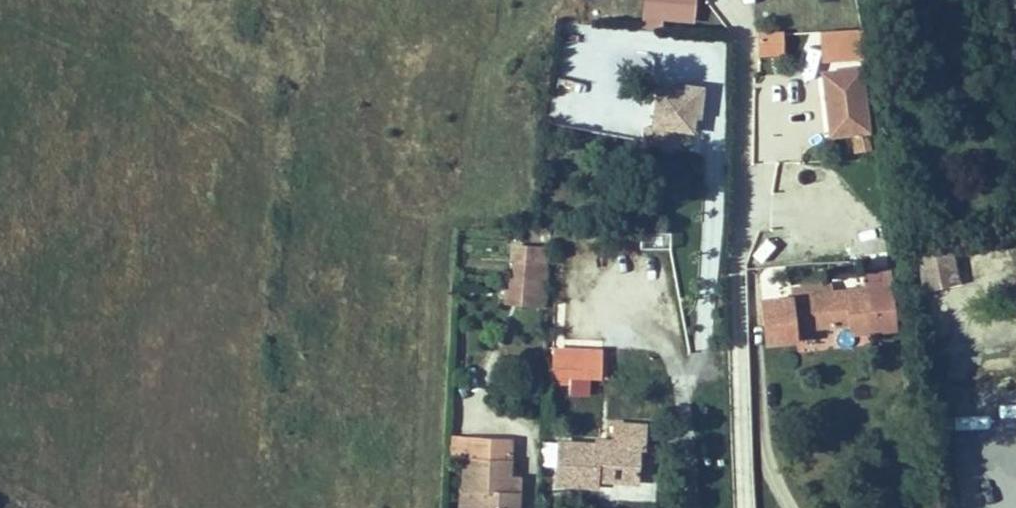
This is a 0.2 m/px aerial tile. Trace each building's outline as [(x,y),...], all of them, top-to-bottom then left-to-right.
[(645,14),(693,18),(695,0),(646,0),(645,14)] [(758,28),(758,54),(785,54),(784,28),(758,28)] [(863,66),(825,70),(831,132),(869,128),(863,66)] [(699,87),(661,83),(654,145),(675,148),(679,122),(694,124),(699,87)] [(872,148),(870,130),(851,133),(853,151),(872,148)] [(719,253),(720,220),(705,219),(704,253),(719,253)] [(549,246),(515,243),(509,301),(543,304),(549,246)] [(919,252),(926,285),(959,278),(952,246),(919,252)] [(794,286),(795,294),(833,290),(832,281),(794,286)] [(795,294),(766,297),(771,342),(800,339),(799,329),(854,322),(855,326),(897,321),(893,283),(833,290),(795,294)] [(553,342),(551,378),(601,380),(603,344),(553,342)] [(646,424),(616,423),(614,437),(562,435),(560,478),(598,480),(598,475),(639,478),(641,446),(644,446),(646,424)] [(522,469),(511,469),(512,440),(476,438),(475,457),(469,457),(468,494),(478,494),(478,507),(520,507),(522,469)] [(556,464),(556,438),(541,438),(541,464),(556,464)]
